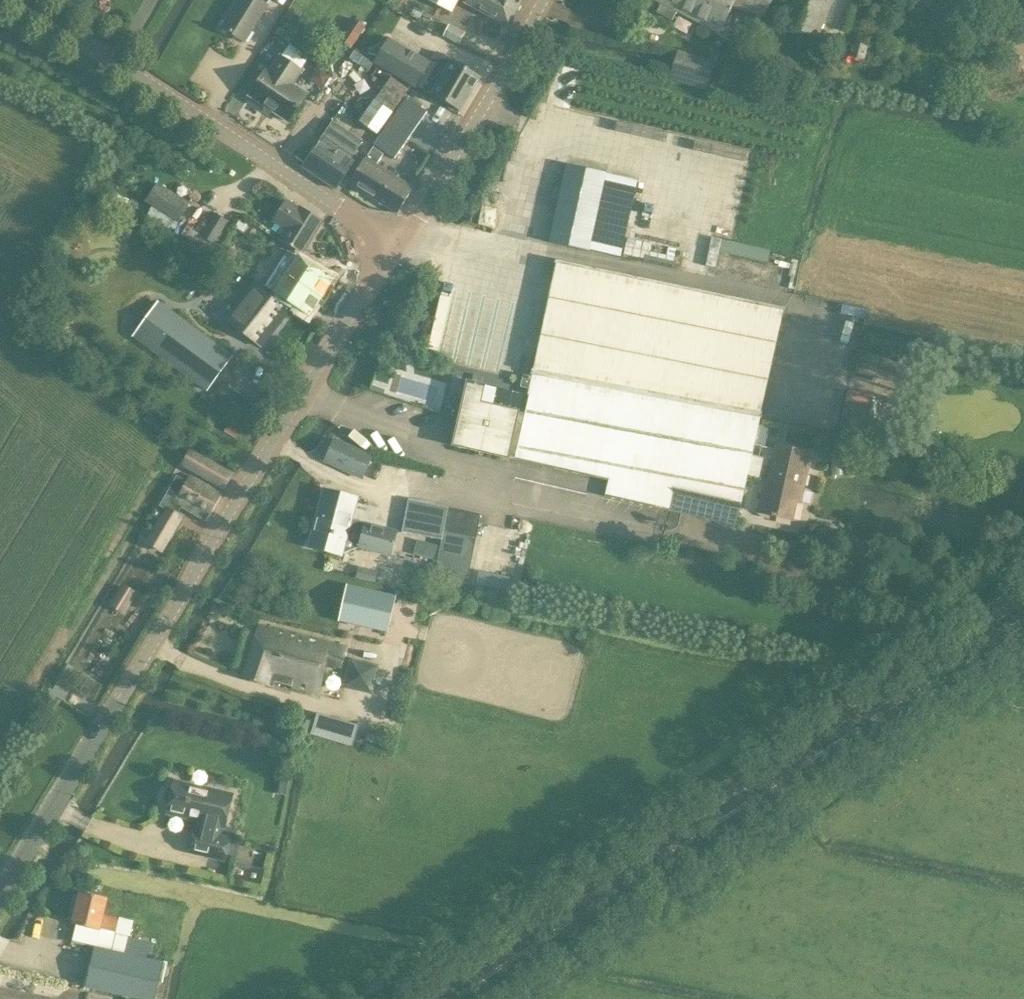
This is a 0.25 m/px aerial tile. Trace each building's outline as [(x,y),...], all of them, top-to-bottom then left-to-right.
[(223,27),(245,41),(268,5),(267,5),(270,0),(240,0),(223,27)] [(452,13),(459,0),(427,0),(452,13)] [(522,0),(466,0),(465,3),(509,26),(522,0)] [(772,3),(766,0),(655,0),(663,4),(659,13),(673,20),(677,12),(721,33),(734,7),(764,19),(772,3)] [(834,0),(793,0),(783,26),(818,39),(834,0)] [(908,3),(928,11),(933,0),(909,0),(908,3)] [(339,41),(351,50),(366,27),(354,19),(339,41)] [(450,26),(444,37),(458,44),(464,34),(450,26)] [(460,110),(479,77),(436,53),(430,63),(388,39),(374,64),(416,88),(417,85),(460,110)] [(369,71),(374,64),(354,51),(349,59),(369,71)] [(710,90),(711,86),(707,85),(713,63),(680,54),(673,80),(710,90)] [(289,121),(307,95),(292,85),(301,71),(280,57),(271,71),(268,69),(250,95),(289,121)] [(359,122),(378,134),(409,89),(391,76),(359,122)] [(395,159),(425,112),(404,99),(374,146),(395,159)] [(351,159),(362,142),(331,122),(309,156),(301,151),(296,159),(304,164),(302,167),(335,189),(354,161),(351,159)] [(397,213),(413,188),(376,165),(382,154),(372,148),(349,184),(397,213)] [(567,166),(550,243),(621,259),(638,181),(567,166)] [(178,222),(189,204),(157,185),(146,202),(178,222)] [(302,254),(322,221),(300,207),(300,208),(287,200),(274,222),(287,230),(280,240),(302,254)] [(213,244),(227,222),(215,215),(202,237),(213,244)] [(252,240),(258,231),(240,221),(235,230),(252,240)] [(712,266),(719,240),(709,237),(702,263),(712,266)] [(772,251),(723,240),(721,251),(769,262),(772,251)] [(287,250),(276,268),(321,296),(333,277),(299,256),(298,257),(287,250)] [(456,431),(453,447),(510,459),(609,481),(606,498),(669,511),(674,488),(741,503),(751,456),(759,458),(762,447),(765,447),(769,427),(759,424),(784,311),(558,262),(532,378),(525,377),(522,388),(530,390),(529,396),(485,387),(485,386),(467,382),(460,417),(458,417),(454,431),(456,431)] [(321,296),(276,268),(264,286),(275,293),(275,294),(309,315),(321,296)] [(262,347),(290,309),(273,298),(253,283),(226,320),(262,347)] [(471,357),(478,304),(451,300),(444,354),(471,357)] [(208,391),(232,357),(158,302),(133,336),(208,391)] [(377,386),(375,391),(385,394),(386,390),(377,386)] [(158,430),(165,421),(152,411),(145,420),(158,430)] [(326,462),(362,479),(373,458),(337,440),(326,462)] [(803,491),(811,454),(779,447),(771,481),(767,480),(760,514),(793,521),(800,490),(803,491)] [(208,461),(192,452),(184,466),(200,475),(224,489),(230,478),(232,475),(208,461)] [(859,474),(857,464),(846,465),(848,476),(859,474)] [(192,478),(189,483),(178,476),(161,507),(167,510),(153,534),(168,543),(182,518),(177,515),(181,508),(205,521),(221,495),(192,478)] [(674,488),(669,511),(736,526),(741,503),(674,488)] [(309,547),(342,556),(343,554),(359,548),(390,556),(397,533),(352,520),(358,500),(325,490),(309,547)] [(469,580),(476,539),(481,515),(409,501),(403,533),(442,540),(435,573),(469,580)] [(162,513),(155,509),(151,516),(158,520),(162,513)] [(366,569),(363,580),(375,583),(378,572),(366,569)] [(479,571),(477,585),(508,591),(510,578),(479,571)] [(110,605),(125,613),(137,593),(123,584),(110,605)] [(340,622),(388,633),(396,597),(348,587),(340,622)] [(342,668),(347,647),(289,633),(259,627),(245,680),(274,688),(276,682),(319,695),(325,663),(342,668)] [(347,686),(376,692),(381,665),(352,659),(347,686)] [(311,733),(311,734),(352,747),(359,726),(317,714),(314,721),(311,733)] [(306,719),(303,730),(311,733),(314,721),(306,719)] [(367,733),(364,741),(375,744),(378,737),(367,733)] [(272,793),(285,795),(287,781),(275,779),(272,793)] [(198,833),(217,837),(220,825),(225,827),(233,795),(174,782),(173,787),(167,792),(166,793),(165,799),(165,800),(169,806),(167,813),(201,821),(198,833)] [(229,840),(217,837),(198,833),(194,832),(190,851),(225,859),(229,840)] [(75,898),(72,911),(76,912),(73,925),(101,932),(115,935),(111,952),(112,952),(126,955),(147,960),(151,942),(129,937),(133,923),(105,916),(108,900),(81,893),(79,899),(75,898)] [(126,955),(112,952),(101,950),(92,989),(134,998),(155,998),(163,964),(126,955)] [(165,987),(159,986),(156,998),(162,998),(165,987)]
